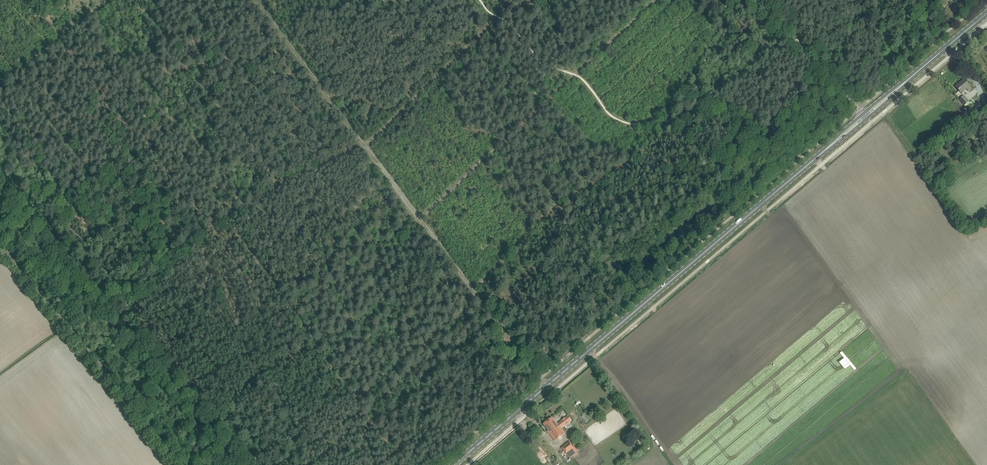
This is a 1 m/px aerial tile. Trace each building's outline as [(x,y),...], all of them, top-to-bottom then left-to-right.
[(971,88),(967,83),(964,80),(955,87),(961,93),(966,88),(968,91),(971,88)] [(970,104),(968,101),(963,95),(959,99),(966,107),(970,104)] [(571,420),(568,416),(558,424),(557,423),(556,423),(552,418),(544,424),(549,431),(548,431),(555,441),(565,434),(561,428),(571,420)] [(577,452),(574,448),(570,443),(562,449),(569,458),(577,452)]
